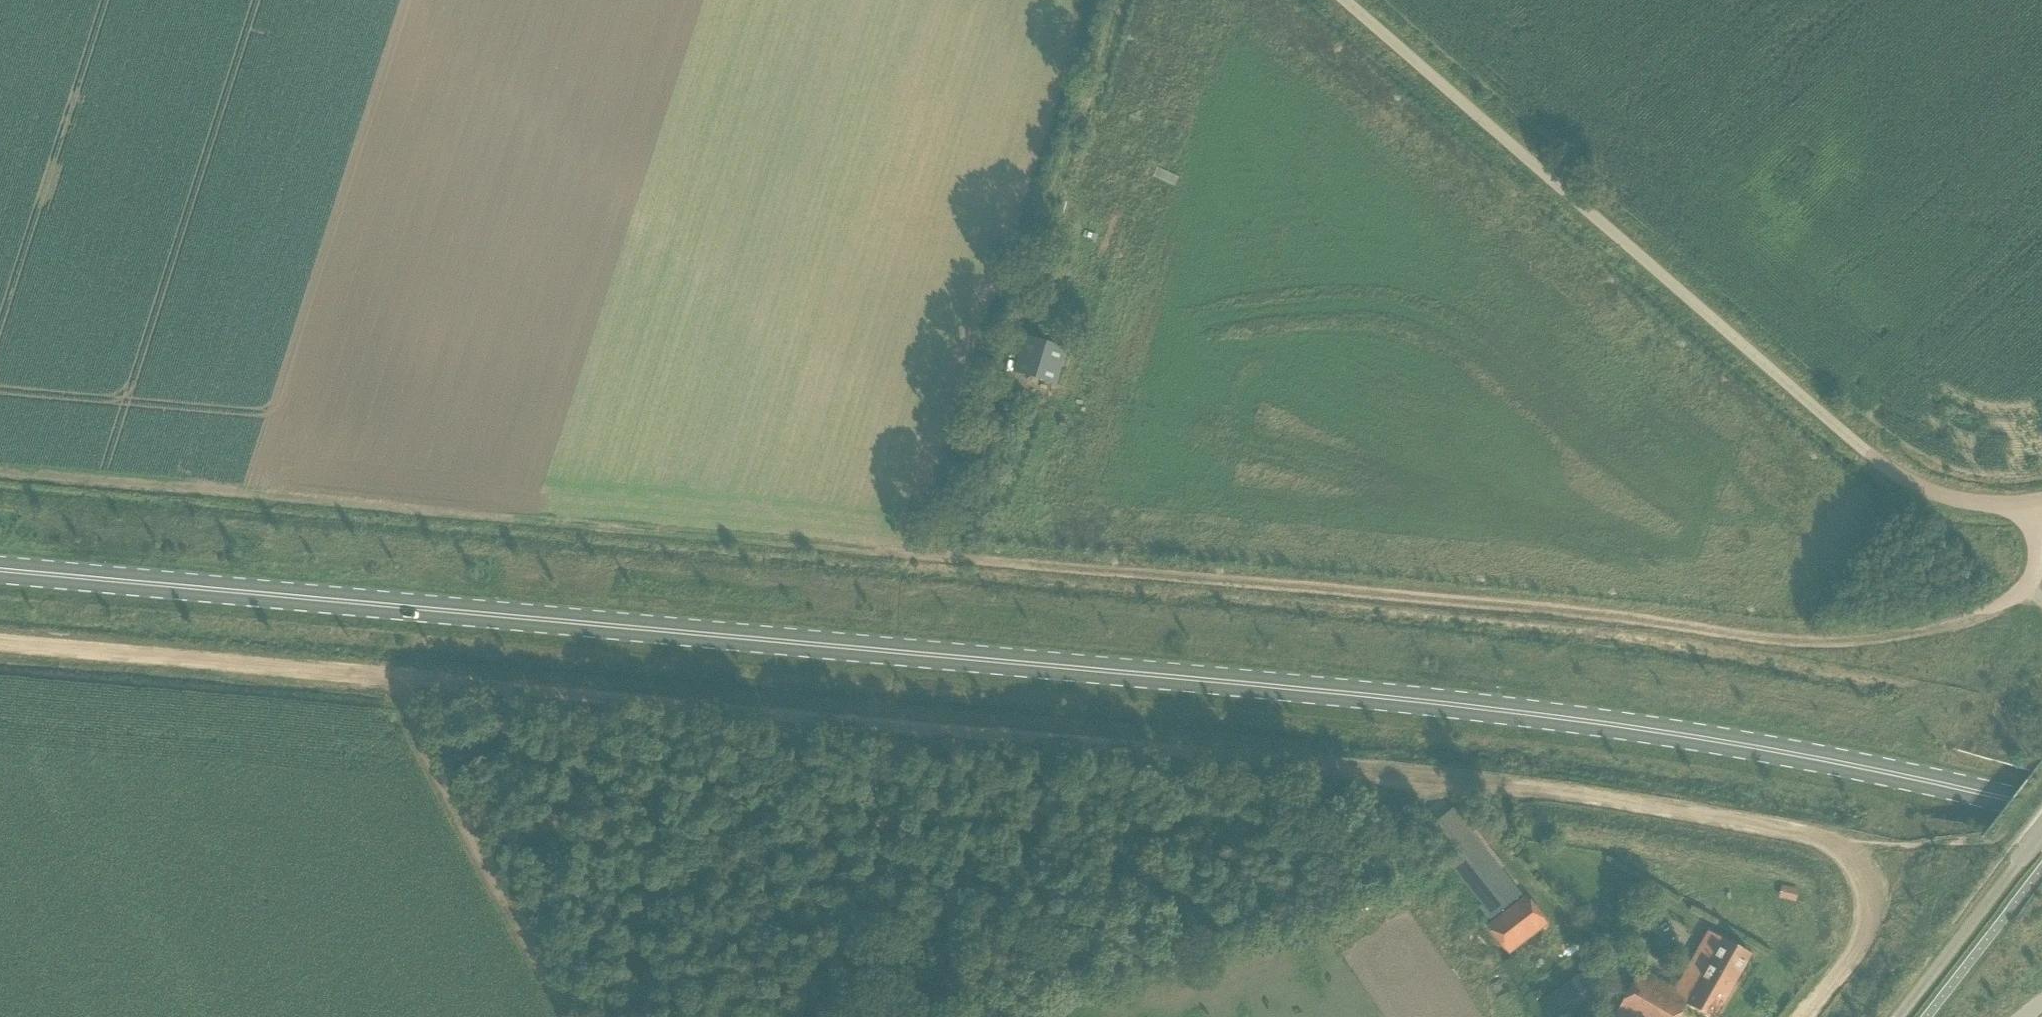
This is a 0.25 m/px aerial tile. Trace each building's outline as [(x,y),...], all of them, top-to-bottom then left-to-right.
[(1025,338),(1014,372),(1055,385),(1066,350),(1025,338)] [(1424,831),(1481,906),(1478,908),(1488,921),(1520,896),(1453,808),(1424,831)] [(1545,923),(1527,899),(1488,929),(1507,953),(1545,923)] [(1675,991),(1640,970),(1614,1016),(1615,1016),(1679,1016),(1686,1005),(1706,1016),(1714,1016),(1750,955),(1709,931),(1675,991)] [(1546,1014),(1548,1016),(1577,1016),(1604,998),(1593,982),(1602,976),(1592,962),(1582,969),(1584,971),(1538,1004),(1546,1014)]
